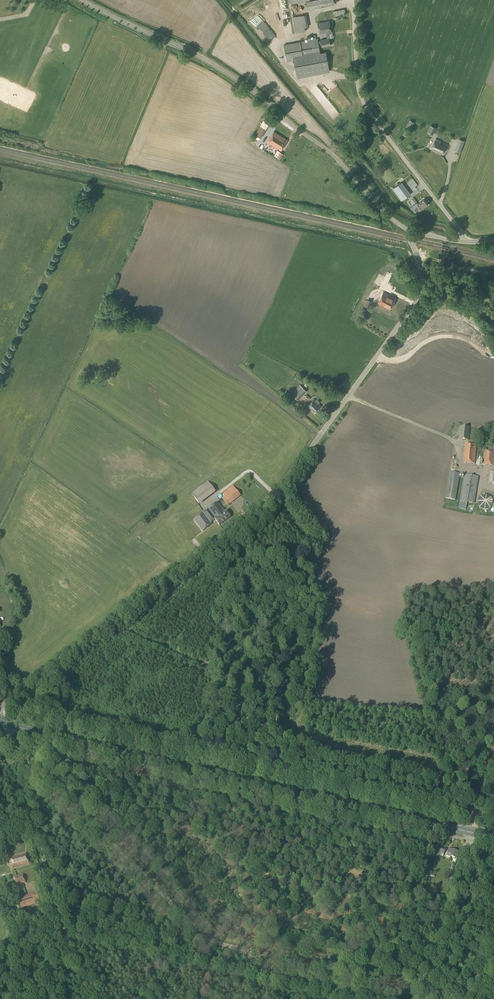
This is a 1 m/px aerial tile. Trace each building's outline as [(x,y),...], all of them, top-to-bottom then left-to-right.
[(334,5),(333,0),(317,0),(305,2),(307,10),(334,5)] [(334,11),(336,16),(347,13),(345,7),(334,11)] [(256,12),(250,17),(266,36),(272,30),(256,12)] [(295,33),(305,31),(305,27),(308,26),(306,14),(292,17),(295,33)] [(326,33),(329,33),(332,32),(331,31),(332,31),(330,21),(318,23),(320,33),(326,32),(326,33)] [(327,39),(327,38),(321,40),(321,41),(318,41),(317,38),(283,45),(286,61),(293,60),(297,78),(329,71),(325,51),(320,52),(319,45),(321,44),(322,47),(331,45),(329,38),(327,39)] [(308,88),(314,94),(319,89),(313,83),(308,88)] [(265,120),(256,132),(262,136),(271,124),(265,120)] [(411,129),(414,123),(409,120),(406,126),(411,129)] [(433,135),(436,128),(430,125),(427,132),(433,135)] [(281,150),(287,140),(274,132),(267,142),(281,150)] [(442,155),(447,144),(436,139),(431,149),(442,155)] [(459,139),(455,150),(460,152),(464,141),(459,139)] [(280,159),(283,154),(280,152),(280,151),(277,150),(274,155),(280,159)] [(392,189),(402,201),(411,194),(401,182),(392,189)] [(422,209),(428,205),(424,199),(418,204),(422,209)] [(389,294),(388,296),(383,293),(378,303),(390,309),(395,299),(393,298),(394,296),(389,294)] [(298,400),(307,391),(300,385),(294,390),(296,392),(293,395),(298,400)] [(307,406),(314,413),(321,406),(318,403),(320,402),(317,399),(315,401),(314,399),(307,406)] [(468,441),(469,428),(461,427),(459,440),(468,441)] [(477,445),(477,443),(475,442),(476,441),(469,440),(469,445),(465,444),(463,463),(474,464),(476,445),(477,445)] [(493,448),(493,445),(486,445),(486,447),(486,451),(484,451),(482,465),(493,466),(493,452),(493,448)] [(455,500),(460,473),(449,472),(445,498),(455,500)] [(474,504),(479,477),(464,474),(459,501),(458,509),(466,510),(467,502),(474,504)] [(202,507),(219,497),(212,485),(194,495),(202,507)] [(234,506),(244,500),(239,492),(228,498),(234,506)] [(207,510),(194,520),(203,531),(212,524),(211,523),(215,519),(219,525),(230,517),(226,511),(225,512),(217,502),(207,510)] [(443,857),(446,849),(440,846),(437,855),(443,857)] [(457,858),(459,852),(450,849),(450,850),(448,849),(446,856),(450,858),(451,856),(457,858)] [(12,869),(28,864),(25,854),(9,859),(10,862),(11,862),(12,865),(11,866),(12,869)] [(17,886),(25,883),(23,874),(14,877),(17,886)] [(22,909),(41,903),(40,900),(38,894),(19,900),(21,906),(22,909)]
